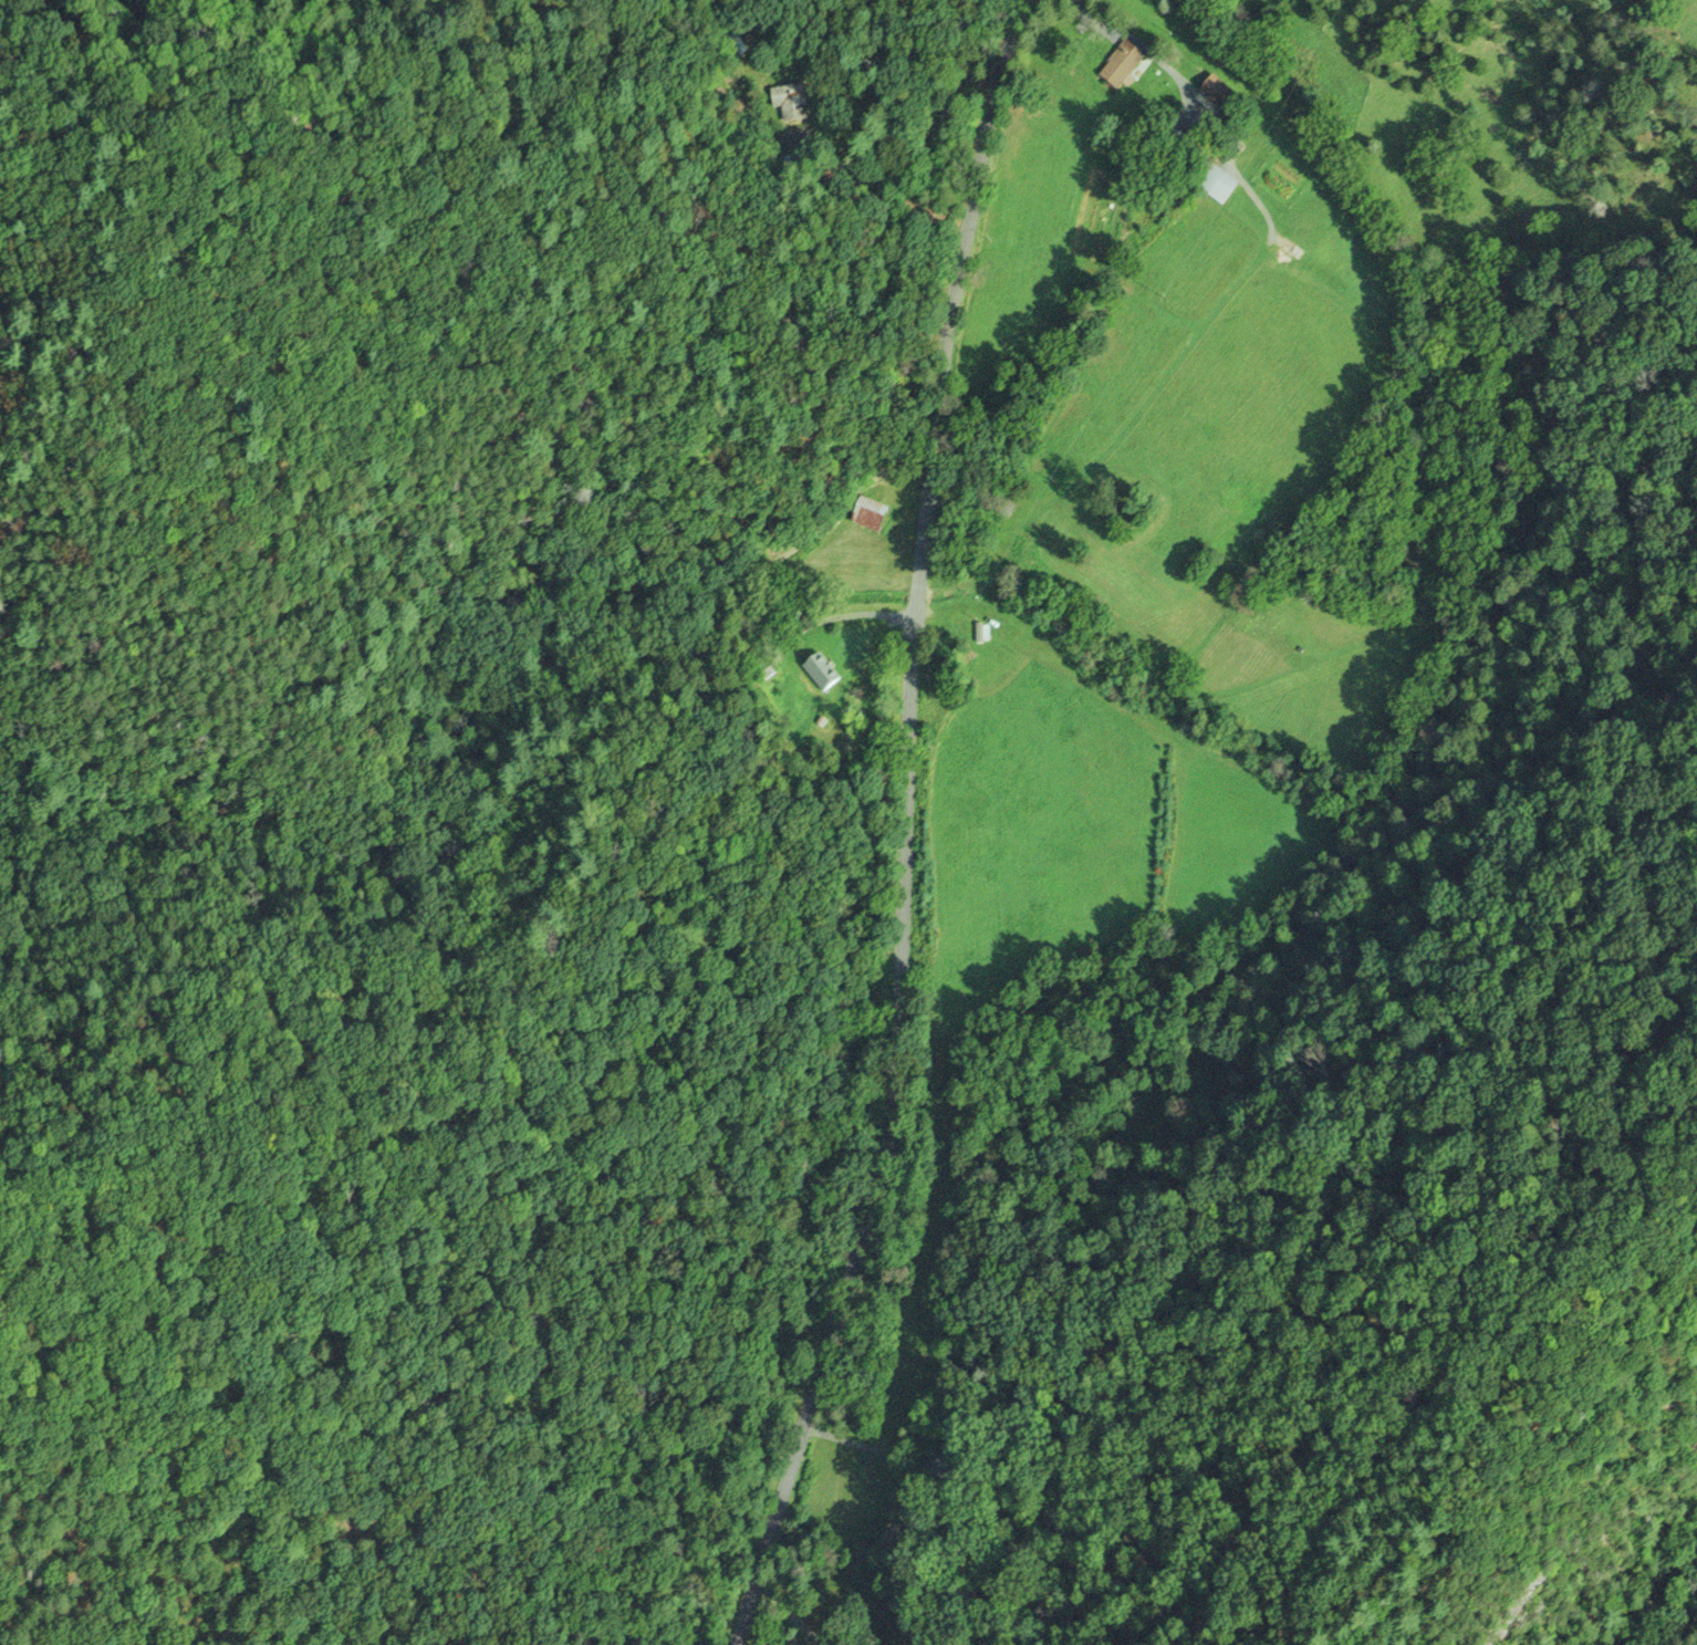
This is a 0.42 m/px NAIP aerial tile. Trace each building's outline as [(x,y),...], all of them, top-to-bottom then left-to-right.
[(740,55),(749,48),(735,29),(726,36),(740,55)] [(1143,58),(1126,39),(1095,68),(1112,86),(1143,58)] [(1220,103),(1230,88),(1210,75),(1200,89),(1220,103)] [(805,116),(805,84),(771,84),(771,105),(784,105),(784,116),(805,116)] [(1238,182),(1211,161),(1200,174),(1205,178),(1200,184),(1222,201),(1238,182)] [(846,518),(875,532),(887,507),(858,494),(846,518)] [(988,623),(976,622),(975,640),(987,641),(988,623)] [(801,662),(819,694),(837,683),(824,659),(814,664),(810,657),(801,662)]
